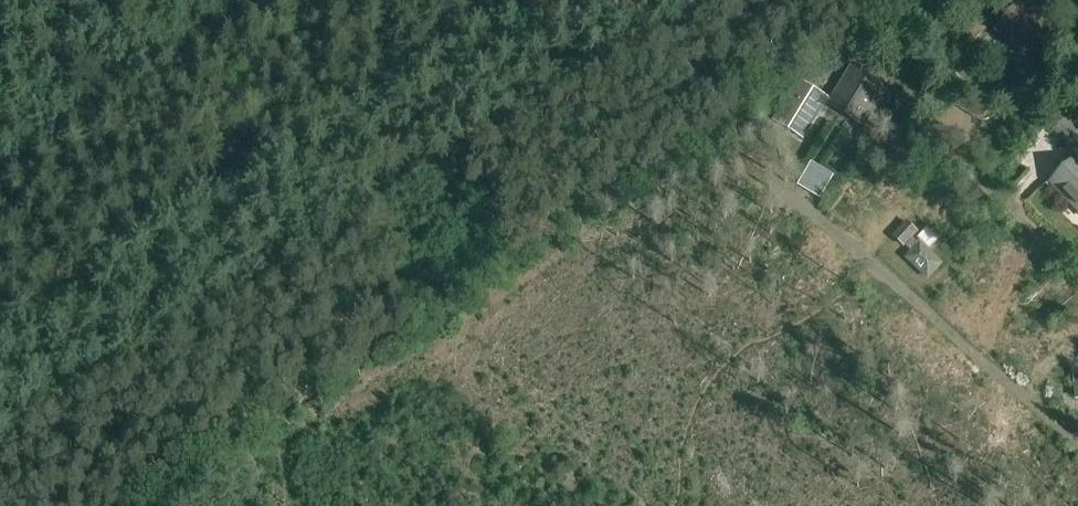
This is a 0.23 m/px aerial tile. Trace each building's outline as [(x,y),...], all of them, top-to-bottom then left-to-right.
[(1028,63),(1056,31),(1020,0),(992,32),(1028,63)] [(826,110),(862,130),(886,85),(850,66),(826,110)] [(1056,111),(1044,123),(1077,157),(1077,158),(1077,134),(1056,111)] [(1076,162),(1053,184),(1077,209),(1077,165),(1076,162)] [(905,259),(928,281),(944,265),(920,242),(917,245),(910,239),(916,232),(905,222),(889,238),(901,249),(903,247),(910,254),(905,259)]
